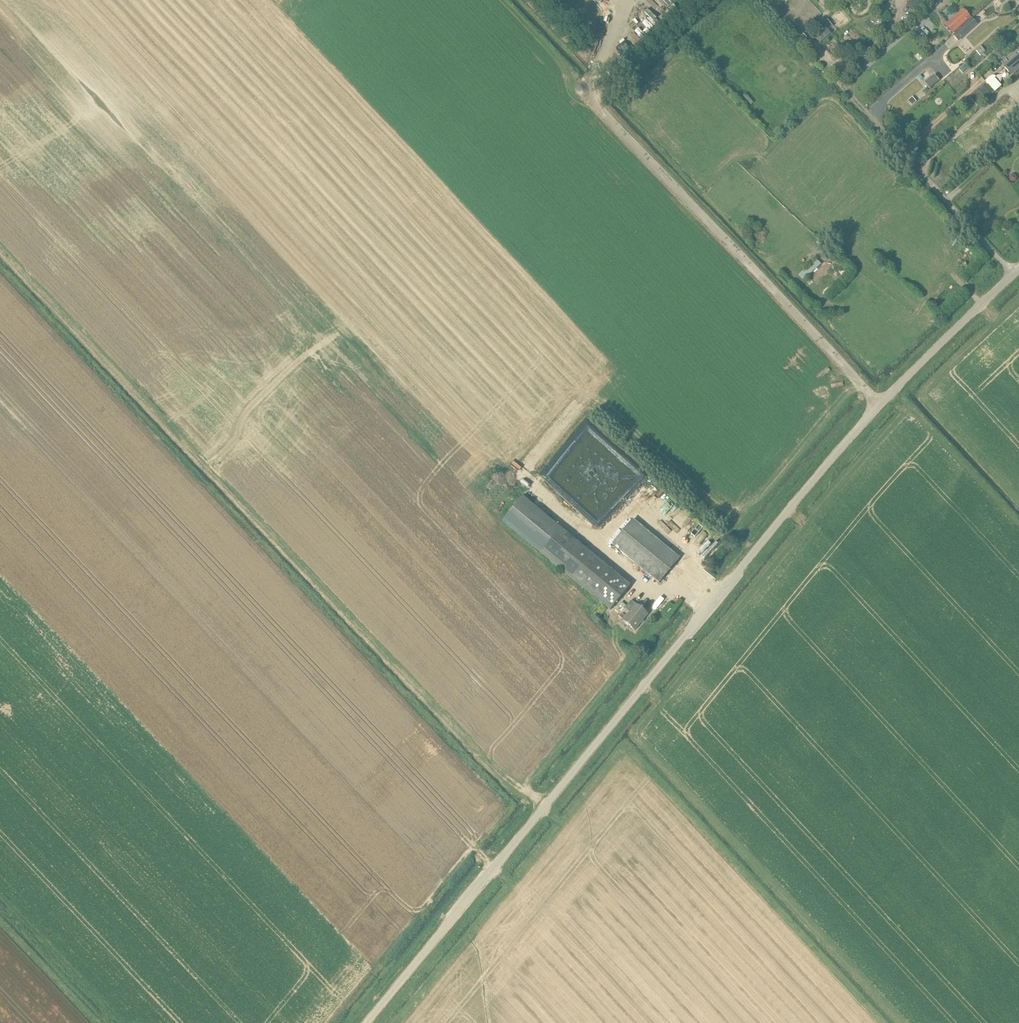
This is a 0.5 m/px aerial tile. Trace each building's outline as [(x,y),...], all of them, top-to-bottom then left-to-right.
[(926,5),(930,1),(929,0),(913,0),(907,5),(915,14),(926,5)] [(945,26),(950,33),(953,35),(971,18),(963,9),(945,26)] [(971,18),(953,35),(959,42),(977,24),(971,18)] [(882,23),(873,31),(876,35),(886,26),(882,23)] [(820,43),(831,33),(823,25),(812,35),(820,43)] [(803,34),(796,41),(800,45),(807,37),(803,34)] [(854,48),(852,49),(855,53),(864,45),(861,42),(859,43),(857,44),(858,45),(856,46),(855,46),(853,48),(854,48)] [(981,56),(986,52),(981,46),(976,50),(981,56)] [(1000,51),(998,49),(991,55),(997,62),(1008,53),(1003,48),(1000,51)] [(1004,66),(1011,75),(1018,68),(1018,54),(1004,66)] [(963,74),(970,68),(966,63),(959,69),(963,74)] [(934,75),(924,83),(930,89),(939,81),(934,75)] [(1007,76),(999,82),(1003,85),(1010,79),(1007,76)] [(995,92),(987,83),(970,97),(977,106),(995,92)] [(912,96),(908,100),(912,105),(916,101),(912,96)] [(1010,175),(1008,178),(1010,181),(1013,182),(1015,181),(1017,178),(1015,175),(1012,174),(1010,175)] [(502,521),(503,522),(610,610),(631,585),(561,528),(523,497),(502,521)] [(611,543),(651,576),(659,583),(679,558),(631,518),(611,543)] [(622,620),(634,630),(648,614),(631,600),(625,608),(629,612),(622,620)] [(615,608),(606,620),(611,624),(621,613),(615,608)]
